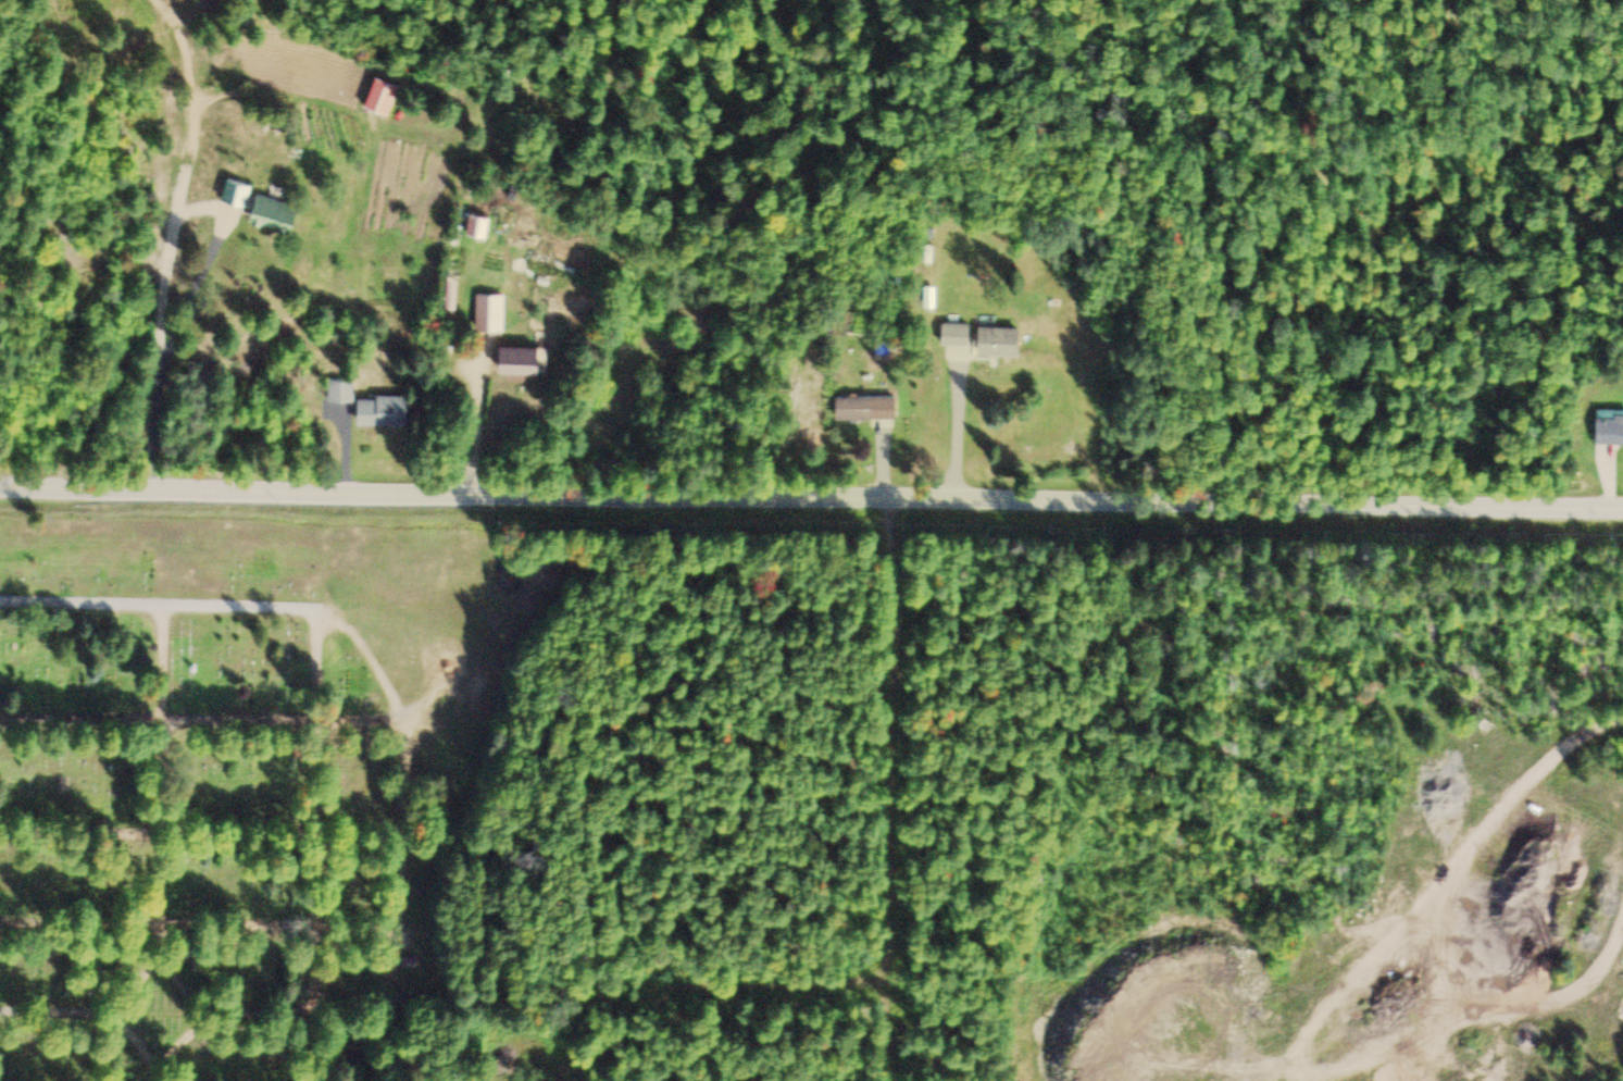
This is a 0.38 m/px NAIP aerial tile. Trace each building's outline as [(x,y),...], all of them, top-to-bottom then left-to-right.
[(392,114),(403,83),(379,74),(368,105),(392,114)] [(225,198),(260,208),(257,219),(300,231),(307,205),(255,190),(256,186),(230,179),(225,198)] [(469,231),(492,236),(496,216),(473,212),(469,231)] [(507,294),(479,294),(479,327),(507,327),(507,294)] [(976,325),(951,325),(952,345),(975,345),(975,355),(1025,355),(1025,327),(976,328),(976,325)] [(504,371),(551,371),(551,345),(504,345),(504,371)] [(355,401),(355,381),(331,381),(331,401),(355,401)] [(364,424),(411,424),(411,396),(364,396),(364,424)] [(900,396),(841,396),(841,417),(900,417),(900,396)] [(1598,417),(1598,442),(1622,442),(1622,417),(1598,417)] [(397,958),(395,970),(413,972),(414,959),(397,958)]
